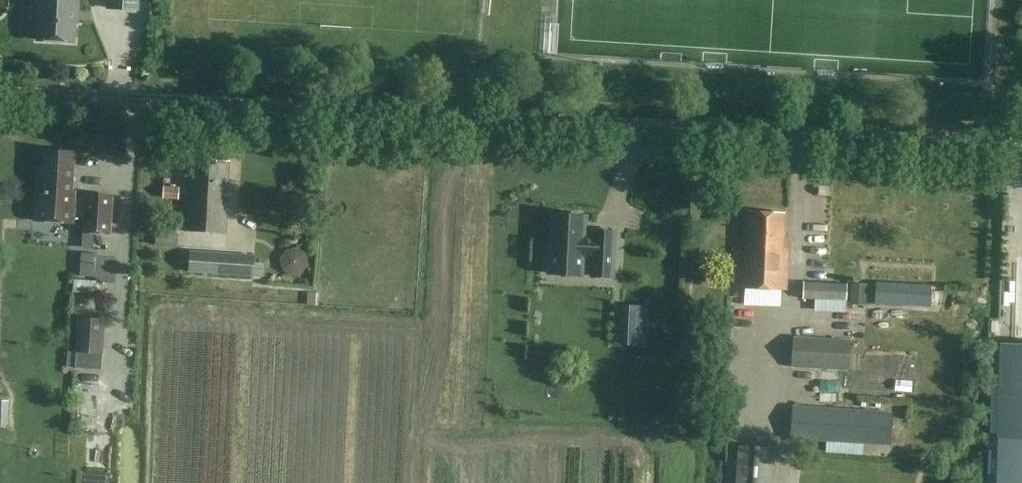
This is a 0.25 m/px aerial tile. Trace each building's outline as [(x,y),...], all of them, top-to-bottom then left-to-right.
[(37,40),(73,42),(74,23),(76,23),(78,0),(37,0),(36,24),(38,24),(37,40)] [(107,8),(137,10),(138,0),(108,0),(107,8)] [(109,234),(111,196),(86,194),(85,202),(73,202),(74,192),(71,192),(74,153),(43,151),(42,167),(37,167),(33,221),(72,223),(73,215),(85,216),(84,233),(109,234)] [(227,204),(229,162),(189,160),(188,188),(190,188),(189,195),(187,195),(185,232),(226,234),(227,212),(223,211),(223,203),(227,204)] [(162,199),(178,200),(179,188),(163,187),(162,199)] [(747,212),(745,254),(740,253),(739,289),(786,291),(787,249),(783,249),(784,214),(747,212)] [(594,231),(594,238),(584,237),(585,216),(552,214),(550,244),(546,244),(545,260),(549,261),(549,274),(582,276),(583,257),(593,258),(592,276),(612,277),(614,231),(594,231)] [(181,234),(181,246),(216,246),(216,235),(181,234)] [(188,273),(253,276),(254,255),(189,251),(188,273)] [(79,285),(97,285),(97,257),(79,257),(79,285)] [(101,271),(120,271),(120,261),(101,260),(101,271)] [(875,281),(874,305),(930,308),(931,285),(875,281)] [(802,282),(801,299),(846,300),(846,284),(825,283),(802,282)] [(866,305),(867,284),(852,283),(850,304),(866,305)] [(645,307),(620,306),(619,347),(644,348),(645,307)] [(75,368),(101,370),(106,370),(107,353),(102,353),(104,320),(78,318),(75,368)] [(849,370),(850,341),(792,338),(791,367),(849,370)] [(1000,343),(997,438),(996,482),(1021,482),(1021,344),(1000,343)] [(892,414),(792,407),(789,438),(890,445),(892,414)] [(774,449),(738,447),(736,482),(773,482),(774,449)]
